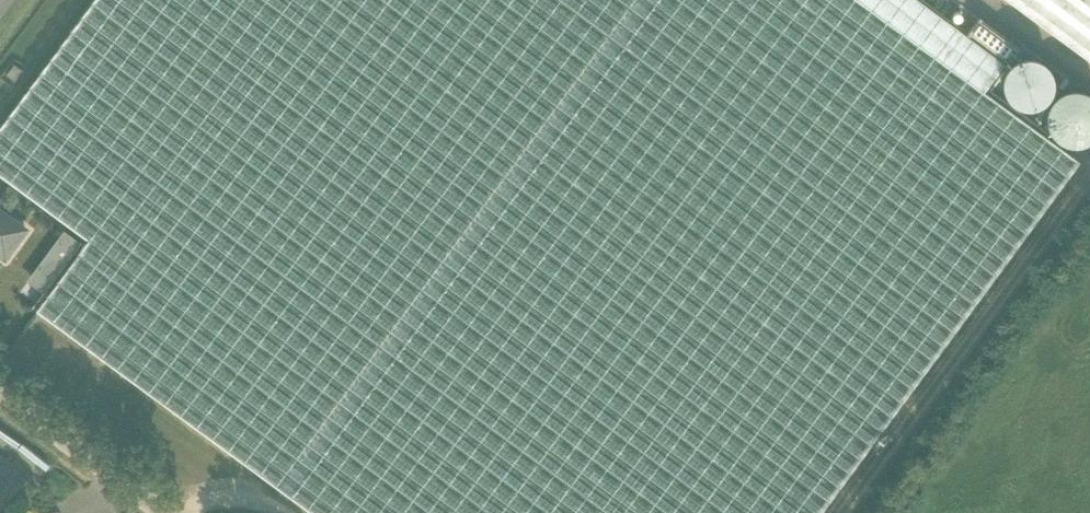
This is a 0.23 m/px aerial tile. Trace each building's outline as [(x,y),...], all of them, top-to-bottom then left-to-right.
[(0,129),(0,175),(89,240),(37,311),(313,512),(821,512),(1079,162),(984,92),(1005,64),(918,0),(95,0),(0,129)] [(1089,61),(1089,0),(1007,0),(1089,61)] [(7,254),(4,258),(5,258),(26,230),(0,211),(0,212),(0,249),(7,254)] [(62,233),(36,268),(53,281),(79,245),(62,233)]
